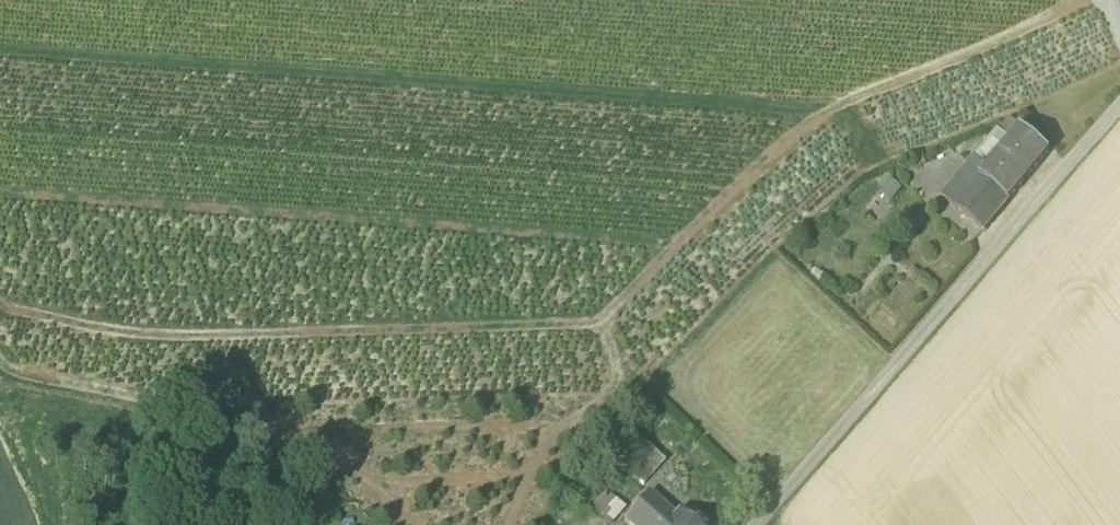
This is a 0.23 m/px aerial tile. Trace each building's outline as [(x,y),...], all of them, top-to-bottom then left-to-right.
[(1012,119),(1000,132),(1008,139),(1019,126),(1012,119)] [(987,164),(993,170),(966,201),(992,223),(1019,192),(1057,148),(1025,120),(1019,126),(1008,139),(987,164)] [(987,164),(1008,139),(1000,132),(999,131),(977,156),(987,164)] [(950,187),(966,201),(993,170),(987,164),(977,156),(950,187)] [(903,190),(891,181),(880,195),(892,205),(903,190)] [(618,465),(643,488),(665,464),(640,441),(618,465)] [(679,514),(676,517),(650,494),(624,523),(627,524),(691,524),(679,514)] [(590,515),(602,524),(610,524),(625,509),(607,495),(590,515)] [(590,515),(587,512),(576,524),(602,524),(590,515)]
